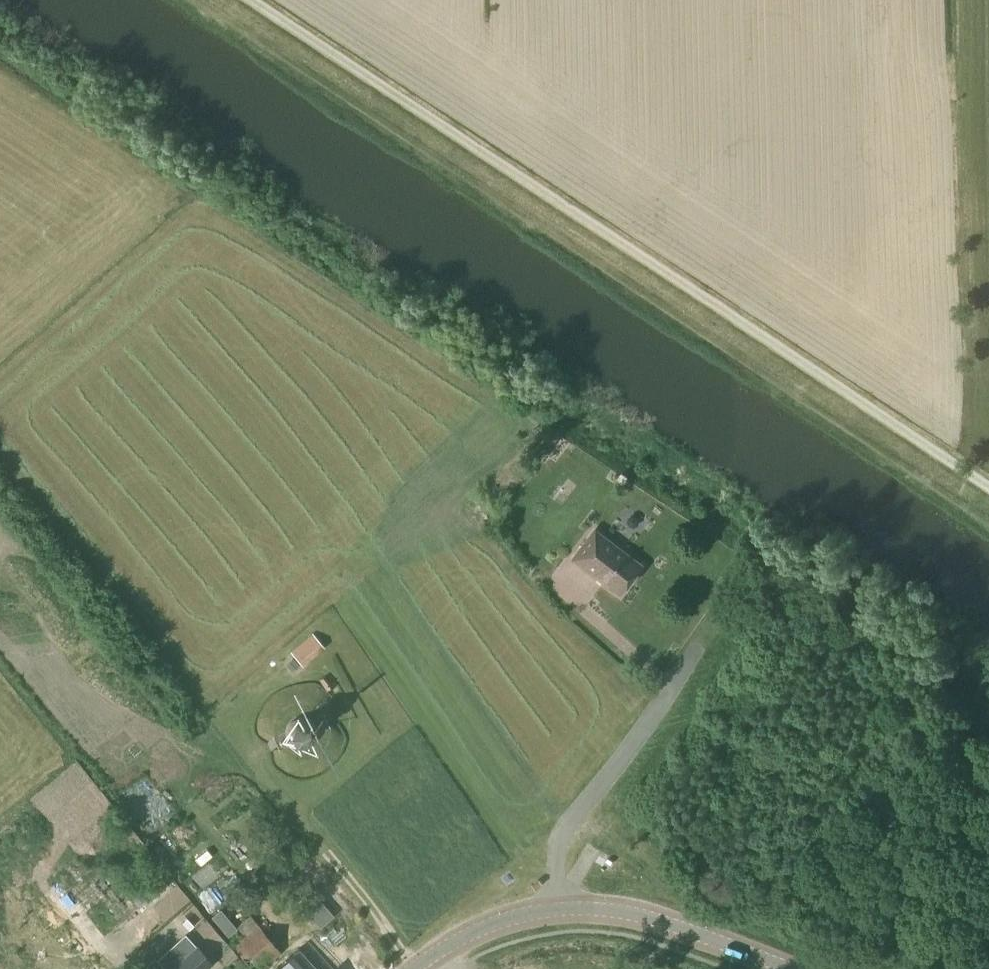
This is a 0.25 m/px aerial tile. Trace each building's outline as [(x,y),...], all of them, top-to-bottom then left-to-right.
[(618,594),(640,566),(593,531),(572,559),(618,594)] [(302,664),(323,647),(312,633),(291,650),(302,664)] [(298,750),(305,749),(310,746),(316,736),(316,729),(313,723),(308,719),(301,717),(295,718),(288,722),(284,728),(283,735),(286,742),(291,748),(298,750)] [(146,883),(130,896),(139,908),(156,894),(146,883)] [(314,893),(302,904),(322,926),(333,916),(314,893)] [(281,953),(251,917),(252,916),(241,904),(226,916),(244,937),(233,946),(252,968),(263,968),(281,953)] [(172,968),(204,968),(212,962),(198,946),(172,968)] [(276,968),(316,968),(298,949),(276,968)]
